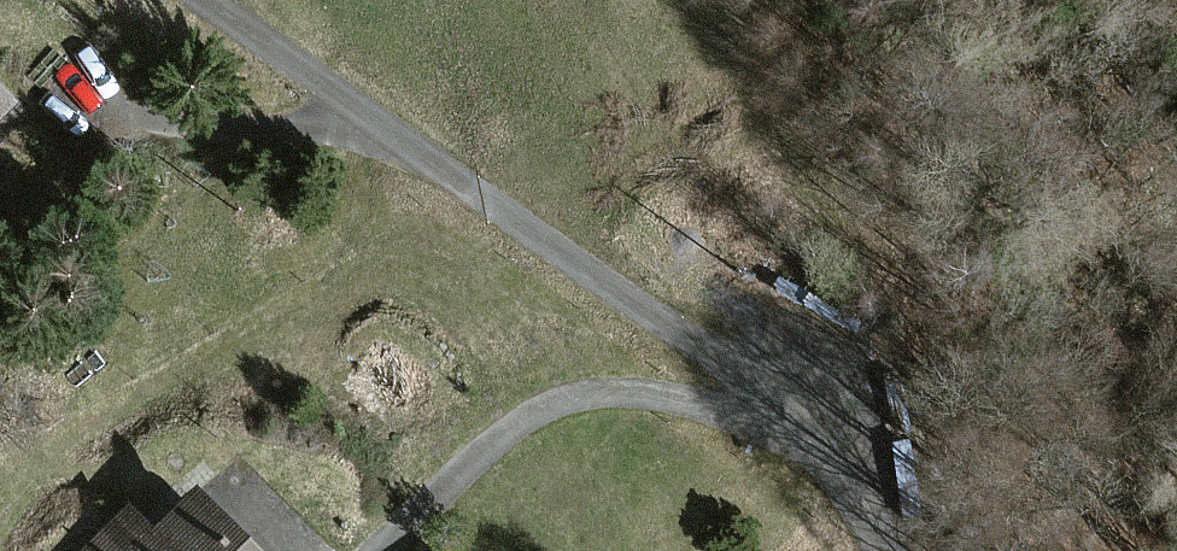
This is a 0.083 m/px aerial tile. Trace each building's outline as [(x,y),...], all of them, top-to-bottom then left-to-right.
[(0,90),(0,113),(12,102),(0,90)] [(192,491),(149,533),(125,508),(81,550),(250,550),(192,491)]
